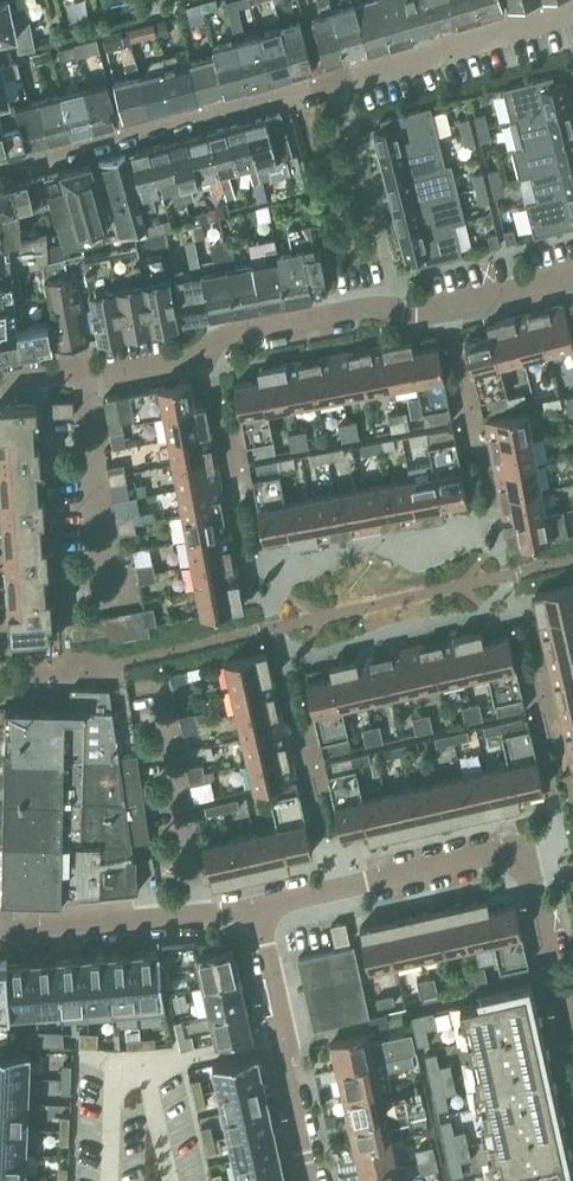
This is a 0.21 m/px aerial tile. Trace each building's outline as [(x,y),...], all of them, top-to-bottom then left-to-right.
[(17,33),(21,48),(35,45),(28,13),(15,16),(11,0),(0,0),(0,37),(17,33)] [(202,2),(204,10),(219,5),(218,0),(203,0),(201,1),(202,2)] [(237,39),(249,86),(272,80),(259,33),(246,36),(243,23),(241,23),(235,0),(226,0),(237,39)] [(314,17),(327,63),(346,57),(333,10),(330,0),(319,0),(323,14),(314,17)] [(355,4),(369,51),(392,44),(379,0),(367,0),(355,4)] [(392,44),(414,37),(403,0),(379,0),(392,44)] [(414,37),(437,30),(428,0),(403,0),(414,37)] [(437,30),(460,23),(453,0),(428,0),(437,30)] [(460,23),(482,16),(477,0),(453,0),(460,23)] [(482,16),(505,9),(502,0),(477,0),(482,16)] [(202,2),(186,7),(192,25),(207,20),(204,10),(202,2)] [(355,4),(333,10),(346,57),(369,51),(355,4)] [(166,20),(154,24),(158,38),(170,35),(166,20)] [(301,21),(281,27),(294,73),(314,67),(301,21)] [(154,23),(130,29),(132,39),(156,33),(154,23)] [(281,27),(259,33),(272,80),(294,73),(281,27)] [(105,39),(108,50),(126,45),(124,34),(105,39)] [(97,37),(74,43),(78,55),(100,49),(97,37)] [(237,39),(214,45),(227,92),(249,86),(237,39)] [(78,55),(74,43),(59,47),(62,59),(78,55)] [(216,53),(191,59),(202,99),(227,92),(214,45),(216,53)] [(188,48),(163,55),(166,66),(176,105),(202,99),(191,59),(188,48)] [(51,49),(34,53),(36,62),(53,58),(51,49)] [(144,72),(141,73),(152,112),(176,105),(166,66),(163,55),(152,58),(144,72)] [(152,112),(141,73),(137,58),(125,61),(129,76),(115,80),(126,119),(152,112)] [(5,77),(21,72),(18,60),(1,64),(0,59),(0,78),(5,77)] [(554,74),(503,87),(512,119),(571,105),(565,81),(556,83),(554,74)] [(0,78),(0,104),(11,101),(5,77),(0,78)] [(109,81),(86,88),(96,127),(119,121),(109,81)] [(86,88),(62,94),(73,133),(96,127),(86,88)] [(62,94),(39,100),(50,139),(73,133),(62,94)] [(27,145),(17,106),(16,106),(15,100),(0,104),(0,153),(27,145)] [(39,100),(17,106),(27,145),(50,139),(39,100)] [(432,105),(381,118),(383,126),(374,129),(380,152),(440,137),(432,105)] [(512,119),(512,120),(517,119),(524,144),(513,147),(513,148),(572,133),(572,112),(571,105),(512,119)] [(485,112),(476,115),(479,128),(489,125),(485,112)] [(267,116),(248,121),(264,179),(273,177),(269,163),(285,158),(294,191),(303,188),(304,186),(296,155),(290,156),(279,113),(267,116)] [(469,116),(460,119),(463,132),(472,129),(469,116)] [(248,121),(228,126),(241,170),(250,167),(254,182),(264,179),(248,121)] [(489,125),(479,128),(482,140),(492,138),(489,125)] [(228,126),(209,131),(225,189),(228,199),(237,197),(231,173),(241,170),(228,126)] [(472,129),(463,132),(466,144),(476,142),(472,129)] [(209,131),(189,136),(201,180),(211,177),(215,191),(225,189),(209,131)] [(513,148),(520,176),(572,162),(572,133),(513,148)] [(189,136),(170,141),(186,199),(195,197),(192,182),(201,180),(189,136)] [(440,137),(380,152),(387,179),(452,163),(452,162),(446,164),(440,137)] [(170,141),(151,146),(163,190),(173,188),(176,202),(186,199),(170,141)] [(163,190),(151,146),(131,152),(147,210),(157,207),(153,193),(163,190)] [(126,153),(100,160),(120,234),(146,227),(145,225),(126,153)] [(93,162),(63,170),(74,212),(83,242),(101,237),(98,225),(109,222),(93,162)] [(520,176),(520,177),(531,174),(537,199),(526,202),(527,203),(572,192),(572,162),(520,176)] [(452,163),(387,179),(394,207),(459,191),(452,163)] [(499,167),(490,170),(493,182),(502,180),(499,167)] [(74,212),(63,170),(47,175),(47,174),(45,175),(57,217),(74,212)] [(483,171),(473,174),(477,186),(486,184),(483,171)] [(19,208),(45,201),(38,177),(0,187),(0,213),(19,208)] [(502,180),(493,182),(496,195),(505,193),(502,180)] [(486,184),(477,186),(480,199),(489,197),(486,184)] [(459,191),(394,207),(401,235),(466,218),(459,191)] [(527,203),(535,236),(572,226),(572,192),(527,203)] [(12,239),(21,238),(19,208),(0,213),(0,242),(12,239)] [(223,208),(210,211),(211,217),(219,215),(225,214),(223,208)] [(191,214),(194,222),(210,217),(208,209),(191,214)] [(256,209),(245,211),(247,223),(259,220),(256,209)] [(74,212),(57,217),(65,247),(83,242),(74,212)] [(173,228),(170,218),(145,225),(146,227),(148,234),(173,228)] [(466,218),(401,235),(407,259),(416,256),(418,265),(463,254),(455,222),(466,220),(466,218)] [(203,223),(194,225),(197,238),(206,236),(203,223)] [(293,250),(279,253),(289,302),(314,297),(313,295),(329,292),(319,245),(314,246),(310,224),(289,228),(293,250)] [(514,227),(504,230),(508,242),(517,240),(514,227)] [(167,230),(138,237),(141,252),(170,245),(167,230)] [(498,231),(488,234),(491,246),(501,244),(498,231)] [(13,268),(21,267),(43,263),(42,260),(49,259),(47,233),(21,238),(12,239),(0,242),(0,270),(13,268)] [(139,240),(111,245),(127,332),(154,327),(153,320),(145,280),(139,240)] [(184,271),(175,272),(184,320),(184,322),(211,317),(203,273),(196,240),(186,242),(188,250),(194,274),(185,276),(184,271)] [(233,241),(225,242),(238,312),(257,308),(262,307),(263,307),(255,263),(238,266),(233,241)] [(220,269),(203,273),(211,317),(238,312),(225,242),(211,245),(213,254),(215,254),(217,265),(219,265),(220,269)] [(111,245),(84,249),(93,300),(100,337),(127,332),(111,245)] [(42,260),(43,263),(53,319),(58,344),(58,345),(91,339),(84,302),(93,300),(84,249),(49,259),(42,260)] [(269,260),(255,263),(263,307),(289,302),(279,253),(279,249),(267,251),(269,260)] [(164,253),(142,257),(146,280),(145,280),(153,320),(154,327),(180,322),(179,315),(172,276),(169,276),(164,253)] [(14,296),(23,295),(21,267),(13,268),(0,270),(0,299),(14,296)] [(26,324),(26,323),(24,323),(23,295),(14,296),(0,299),(0,328),(26,324)] [(539,312),(549,351),(572,344),(572,335),(565,302),(547,307),(548,310),(539,312)] [(530,311),(514,315),(524,357),(549,351),(539,312),(531,314),(530,311)] [(489,325),(491,333),(492,337),(493,337),(499,364),(501,363),(524,357),(514,315),(498,319),(499,322),(489,325)] [(0,328),(0,356),(41,348),(58,344),(53,319),(35,323),(35,322),(26,324),(0,328)] [(480,397),(481,398),(508,391),(501,363),(499,364),(493,337),(492,337),(491,333),(466,339),(478,387),(479,386),(481,397),(480,397)] [(402,341),(386,344),(394,386),(417,382),(419,381),(414,353),(415,353),(413,342),(403,344),(402,341)] [(370,350),(361,351),(369,391),(394,386),(386,344),(370,347),(370,350)] [(418,353),(415,353),(414,353),(419,381),(417,382),(423,410),(451,405),(450,404),(448,393),(449,393),(440,345),(422,348),(423,352),(418,353)] [(352,350),(336,353),(344,395),(369,391),(361,351),(352,353),(352,350)] [(320,359),(311,361),(318,400),(344,395),(336,353),(319,356),(320,359)] [(302,359),(285,362),(293,405),(318,400),(311,361),(302,363),(302,359)] [(260,371),(261,381),(263,380),(268,409),(269,409),(293,405),(285,362),(269,365),(270,369),(260,371)] [(245,430),(248,443),(274,438),(269,409),(268,409),(263,380),(261,381),(258,381),(258,382),(254,383),(253,379),(236,382),(244,430),(245,430)] [(136,419),(165,414),(165,413),(193,407),(193,406),(191,398),(195,398),(191,380),(131,391),(136,419)] [(123,422),(136,419),(131,391),(118,394),(120,403),(121,412),(123,420),(123,422)] [(508,391),(481,398),(481,400),(482,399),(485,410),(484,410),(484,412),(512,405),(509,396),(508,391)] [(525,392),(509,396),(512,405),(528,401),(525,392)] [(120,403),(118,394),(104,396),(106,406),(120,403)] [(562,395),(544,399),(546,408),(564,404),(562,395)] [(420,397),(410,399),(413,417),(423,415),(420,397)] [(74,399),(51,401),(52,415),(75,413),(74,399)] [(46,428),(45,413),(39,413),(38,402),(0,404),(0,431),(46,428)] [(106,406),(108,414),(121,412),(120,403),(106,406)] [(165,414),(170,437),(212,429),(209,413),(206,414),(204,405),(207,404),(207,403),(193,406),(193,407),(165,413),(165,414)] [(451,406),(451,405),(423,410),(426,424),(453,419),(453,417),(452,417),(450,407),(451,406)] [(408,410),(399,411),(402,429),(411,427),(408,410)] [(402,429),(399,411),(390,413),(393,430),(402,429)] [(492,435),(494,444),(533,437),(528,411),(486,419),(489,436),(492,435)] [(108,414),(109,423),(123,420),(121,412),(108,414)] [(358,419),(349,420),(353,438),(361,436),(358,419)] [(125,430),(123,422),(123,420),(109,423),(111,432),(125,430)] [(353,438),(349,420),(340,422),(343,440),(353,438)] [(429,440),(429,445),(457,440),(457,438),(456,439),(454,428),(455,428),(455,426),(427,431),(429,440)] [(42,454),(41,443),(47,443),(46,428),(0,431),(0,457),(42,454)] [(307,428),(299,429),(301,447),(311,446),(307,428)] [(170,437),(175,464),(214,456),(212,447),(215,446),(212,429),(170,437)] [(301,447),(299,429),(290,431),(293,449),(301,447)] [(412,443),(429,440),(427,431),(411,434),(412,443)] [(394,437),(378,440),(380,449),(396,447),(394,437)] [(493,454),(496,470),(538,462),(533,437),(494,444),(496,454),(493,454)] [(274,438),(248,443),(251,454),(250,454),(250,457),(277,452),(274,438)] [(380,449),(378,440),(362,443),(364,452),(380,449)] [(429,445),(435,474),(436,473),(441,501),(443,501),(446,500),(450,499),(451,503),(468,500),(459,452),(458,452),(456,441),(457,441),(457,440),(429,445)] [(345,447),(329,449),(330,459),(347,456),(345,447)] [(330,459),(329,449),(311,453),(313,462),(330,459)] [(1,483),(49,479),(48,464),(43,464),(42,454),(0,457),(0,468),(1,483)] [(175,464),(179,489),(222,481),(218,464),(215,464),(214,456),(175,464)] [(296,456),(279,459),(280,468),(297,465),(296,456)] [(253,476),(254,478),(281,472),(280,468),(279,459),(251,464),(251,466),(252,466),(254,476),(253,476)] [(502,486),(504,495),(543,487),(538,462),(496,470),(499,486),(502,486)] [(109,466),(111,476),(127,473),(126,464),(109,466)] [(286,530),(289,530),(291,530),(286,501),(287,500),(281,472),(254,478),(254,479),(255,479),(257,489),(256,490),(265,538),(282,534),(281,531),(286,530)] [(127,473),(111,476),(112,485),(129,482),(127,473)] [(435,474),(411,478),(419,520),(435,517),(435,514),(445,512),(443,501),(441,501),(436,473),(435,474)] [(411,478),(386,482),(393,522),(402,520),(403,523),(419,520),(411,478)] [(1,483),(3,508),(46,505),(45,495),(51,494),(49,479),(1,483)] [(179,489),(184,513),(223,506),(221,497),(225,496),(222,481),(179,489)] [(386,482),(361,487),(369,529),(385,526),(384,523),(393,522),(386,482)] [(361,487),(336,491),(343,531),(352,529),(352,532),(369,529),(361,487)] [(502,504),(505,521),(547,513),(543,487),(504,495),(505,504),(502,504)] [(336,491),(311,496),(318,538),(335,535),(334,532),(343,531),(336,491)] [(291,530),(289,530),(291,540),(302,538),(302,541),(318,538),(311,496),(287,500),(286,501),(291,530)] [(3,508),(5,534),(53,530),(52,515),(46,515),(46,505),(3,508)] [(184,513),(189,538),(231,530),(228,514),(225,515),(223,506),(184,513)] [(547,513),(505,521),(508,537),(512,536),(514,547),(568,536),(563,510),(547,513)] [(118,517),(120,526),(137,523),(135,514),(118,517)] [(137,523),(120,526),(121,535),(138,532),(137,523)] [(5,534),(7,559),(49,556),(49,546),(54,545),(53,530),(5,534)] [(189,538),(194,564),(233,557),(231,547),(234,546),(231,530),(189,538)] [(7,559),(9,585),(57,581),(56,566),(50,566),(49,556),(7,559)] [(194,564),(198,588),(240,580),(237,564),(234,565),(233,557),(194,564)] [(138,566),(140,575),(157,572),(155,562),(138,566)] [(157,572),(140,575),(141,583),(158,580),(157,572)] [(240,580),(198,588),(203,615),(245,607),(245,606),(242,607),(240,597),(243,597),(240,580)] [(9,585),(10,610),(53,607),(52,597),(58,596),(57,581),(9,585)] [(539,619),(572,611),(572,584),(537,592),(539,602),(536,603),(539,619)] [(155,606),(146,608),(149,625),(158,623),(155,606)] [(53,607),(10,610),(12,637),(61,633),(60,617),(54,617),(53,607)] [(146,608),(133,610),(138,637),(151,634),(149,625),(146,608)] [(133,610),(119,613),(124,639),(138,637),(133,610)] [(548,643),(572,638),(572,611),(539,619),(543,635),(546,635),(548,643)] [(106,615),(109,632),(110,642),(124,639),(119,613),(106,615)] [(99,634),(109,632),(106,615),(96,617),(99,634)] [(90,636),(99,634),(96,617),(87,619),(90,636)] [(80,638),(90,636),(87,619),(77,620),(80,638)] [(71,640),(80,638),(77,620),(68,622),(71,640)] [(472,632),(456,635),(466,677),(489,672),(491,672),(485,644),(486,644),(483,633),(473,635),(472,632)] [(441,642),(432,644),(441,683),(466,677),(456,635),(440,639),(441,642)] [(489,643),(486,644),(485,644),(491,672),(489,672),(496,700),(523,694),(523,693),(522,693),(520,683),(521,682),(510,635),(493,639),(493,642),(489,643)] [(551,669),(572,664),(572,638),(548,643),(550,652),(547,653),(551,669)] [(423,643),(407,647),(416,689),(441,683),(432,644),(423,647),(423,643)] [(391,654),(383,656),(392,695),(416,689),(407,647),(391,651),(391,654)] [(227,660),(232,687),(274,677),(271,661),(267,662),(265,652),(269,652),(268,651),(227,660)] [(373,655),(357,659),(367,701),(392,695),(383,656),(374,658),(373,655)] [(332,668),(334,678),(335,678),(342,707),(343,706),(367,701),(357,659),(341,663),(342,666),(332,668)] [(560,694),(572,691),(572,664),(551,669),(554,685),(557,684),(560,694)] [(171,673),(173,682),(189,678),(187,669),(171,673)] [(232,687),(238,711),(277,703),(275,694),(278,693),(274,677),(232,687)] [(321,739),(322,740),(349,734),(343,706),(342,707),(335,678),(334,678),(331,679),(326,680),(325,677),(308,681),(319,728),(320,728),(322,739),(321,739)] [(205,680),(194,683),(197,693),(208,691),(205,680)] [(7,731),(6,753),(121,756),(121,753),(110,688),(72,687),(71,707),(6,706),(7,731)] [(562,720),(572,718),(572,691),(560,694),(562,703),(558,704),(562,720)] [(524,695),(523,694),(496,700),(499,714),(527,708),(526,706),(525,706),(523,696),(524,695)] [(480,701),(472,703),(476,720),(485,718),(480,701)] [(238,711),(244,736),(286,727),(282,711),(279,712),(277,703),(238,711)] [(476,720),(472,703),(463,705),(467,721),(476,720)] [(180,715),(182,724),(199,720),(197,711),(180,715)] [(431,712),(422,714),(426,731),(435,729),(431,712)] [(426,731),(422,714),(414,716),(418,733),(426,731)] [(503,730),(504,735),(531,728),(531,727),(530,727),(528,717),(529,717),(528,715),(501,721),(503,730)] [(571,744),(572,744),(572,718),(562,720),(566,736),(569,735),(571,744)] [(199,720),(182,724),(184,733),(201,729),(199,720)] [(488,734),(503,730),(501,721),(486,725),(488,734)] [(382,723),(373,725),(377,742),(386,740),(382,723)] [(377,742),(373,725),(364,728),(368,744),(377,742)] [(244,736),(250,761),(288,753),(286,744),(289,743),(286,727),(244,736)] [(469,728),(452,732),(455,741),(471,738),(469,728)] [(504,735),(510,763),(512,763),(518,791),(519,790),(522,790),(522,789),(527,788),(527,792),(545,788),(534,740),(533,740),(531,730),(531,728),(504,735)] [(455,741),(452,732),(437,736),(439,745),(455,741)] [(349,734),(322,740),(322,741),(323,741),(325,752),(324,752),(325,754),(352,748),(349,734)] [(420,740),(403,743),(405,753),(422,749),(420,740)] [(405,753),(403,743),(387,747),(390,757),(405,753)] [(6,753),(6,796),(127,798),(145,796),(143,784),(145,784),(145,782),(143,782),(138,751),(121,753),(121,756),(6,753)] [(370,752),(354,756),(356,766),(373,762),(370,752)] [(258,797),(272,794),(270,784),(297,778),(293,761),(290,761),(288,753),(250,761),(258,797)] [(329,774),(330,776),(357,769),(356,766),(354,756),(327,762),(327,764),(328,764),(330,774),(329,774)] [(187,766),(189,775),(206,771),(204,762),(187,766)] [(510,763),(487,769),(496,811),(512,807),(512,804),(522,801),(519,790),(518,791),(512,763),(510,763)] [(364,827),(367,826),(369,826),(362,797),(364,797),(357,769),(330,776),(330,777),(331,777),(333,787),(332,787),(343,835),(360,831),(359,828),(364,827)] [(487,769),(462,774),(471,813),(480,811),(480,814),(496,811),(487,769)] [(206,771),(189,775),(191,784),(208,780),(206,771)] [(462,774),(437,780),(447,822),(463,819),(462,815),(471,813),(462,774)] [(272,794),(273,798),(300,791),(300,790),(299,790),(296,780),(298,780),(297,778),(270,784),(272,794)] [(437,780),(412,786),(421,825),(430,823),(430,826),(447,822),(437,780)] [(412,786),(387,792),(397,833),(413,830),(412,827),(421,825),(412,786)] [(273,798),(279,826),(280,826),(287,853),(288,853),(296,851),(296,855),(314,850),(303,803),(302,803),(299,793),(301,792),(300,791),(273,798)] [(369,826),(367,826),(369,836),(380,834),(380,837),(397,833),(387,792),(364,797),(362,797),(369,826)] [(6,796),(5,839),(133,841),(151,838),(151,836),(153,835),(152,833),(150,833),(145,796),(127,798),(6,796)] [(239,797),(223,801),(225,810),(241,806),(239,797)] [(225,810),(223,801),(206,804),(208,814),(225,810)] [(279,826),(256,832),(265,873),(281,870),(280,866),(290,864),(290,868),(291,867),(288,853),(287,853),(280,826),(279,826)] [(256,832),(231,837),(239,876),(248,874),(249,877),(265,873),(256,832)] [(239,876),(231,837),(204,843),(214,885),(231,881),(231,878),(239,876)] [(133,841),(5,839),(4,896),(63,897),(63,894),(82,895),(83,892),(102,893),(102,891),(122,891),(122,885),(136,886),(136,890),(140,889),(133,841)] [(472,945),(495,939),(496,939),(490,911),(491,911),(489,900),(479,902),(478,899),(462,903),(472,945)] [(496,939),(495,939),(502,969),(529,962),(529,960),(528,960),(526,950),(527,949),(516,902),(498,906),(499,910),(494,911),(494,910),(491,911),(490,911),(496,939)] [(447,950),(472,945),(462,903),(446,906),(447,909),(438,911),(447,950)] [(422,956),(447,950),(438,911),(429,914),(428,910),(412,914),(422,956)] [(397,962),(422,956),(412,914),(396,918),(397,921),(388,923),(397,962)] [(347,920),(332,924),(336,944),(351,940),(347,920)] [(371,968),(397,962),(388,923),(379,925),(378,922),(361,925),(371,968)] [(200,964),(202,973),(204,984),(241,976),(234,946),(229,947),(223,948),(221,941),(224,941),(224,940),(161,946),(161,949),(163,967),(186,965),(200,964)] [(299,956),(302,971),(358,958),(355,944),(299,956)] [(166,1011),(165,993),(163,967),(161,949),(146,950),(138,951),(134,951),(140,1013),(166,1011)] [(130,952),(123,952),(109,953),(114,1016),(140,1013),(134,951),(130,952)] [(83,956),(88,1006),(112,1004),(113,1016),(114,1016),(109,953),(96,954),(95,955),(87,955),(83,956)] [(88,1006),(83,956),(79,956),(72,957),(58,958),(62,1009),(88,1006)] [(36,960),(32,960),(37,1011),(62,1009),(58,958),(44,959),(36,960)] [(302,971),(305,984),(361,972),(358,958),(302,971)] [(10,1048),(11,1035),(11,1013),(6,959),(0,959),(0,1048),(10,1048)] [(37,1011),(32,960),(28,960),(21,961),(8,962),(8,959),(6,959),(11,1013),(37,1011)] [(486,965),(477,967),(481,983),(489,981),(486,965)] [(481,983),(477,967),(467,969),(471,985),(481,983)] [(305,984),(309,999),(364,986),(361,972),(305,984)] [(241,976),(204,984),(211,1012),(183,1018),(183,1019),(211,1013),(247,1005),(243,986),(242,979),(241,979),(241,976)] [(435,976),(428,978),(431,994),(439,992),(435,976)] [(431,994),(428,978),(418,980),(421,996),(431,994)] [(532,980),(478,992),(478,994),(481,993),(482,998),(461,1003),(501,1180),(572,1180),(572,1162),(532,980)] [(309,999),(312,1013),(367,1000),(364,986),(309,999)] [(378,997),(380,1006),(397,1002),(395,993),(378,997)] [(367,1000),(312,1013),(315,1027),(371,1015),(367,1000)] [(183,1019),(186,1033),(214,1027),(217,1041),(253,1033),(249,1013),(248,1006),(247,1006),(247,1005),(211,1013),(183,1019)] [(412,1014),(419,1044),(430,1041),(427,1028),(438,1025),(434,1009),(412,1014)] [(38,1043),(39,1031),(29,1030),(28,1043),(38,1043)] [(64,1032),(39,1031),(38,1043),(65,1044),(66,1032),(64,1032)] [(80,1045),(89,1045),(90,1031),(81,1031),(80,1045)] [(99,1046),(100,1031),(90,1031),(89,1045),(99,1046)] [(369,1032),(332,1040),(337,1059),(339,1058),(341,1067),(397,1054),(413,1051),(418,1049),(416,1044),(413,1031),(370,1041),(369,1032)] [(20,1035),(11,1035),(10,1048),(20,1049),(20,1044),(20,1035)] [(156,1035),(142,1037),(143,1046),(157,1045),(156,1035)] [(128,1047),(143,1046),(142,1037),(127,1038),(128,1047)] [(10,1048),(0,1048),(0,1074),(30,1075),(31,1049),(20,1049),(10,1048)] [(413,1051),(397,1054),(400,1066),(415,1063),(413,1051)] [(437,1051),(426,1054),(438,1109),(450,1107),(447,1093),(457,1091),(451,1062),(440,1064),(437,1051)] [(213,1062),(219,1087),(263,1077),(263,1074),(258,1052),(213,1062)] [(343,1075),(340,1076),(345,1094),(381,1085),(393,1083),(389,1068),(400,1066),(397,1054),(341,1067),(343,1075)] [(63,1077),(72,1077),(73,1064),(63,1063),(63,1077)] [(29,1101),(30,1075),(0,1074),(0,1100),(29,1101)] [(63,1077),(62,1092),(72,1092),(72,1077),(63,1077)] [(192,1079),(195,1093),(204,1091),(201,1077),(192,1079)] [(219,1087),(224,1111),(269,1101),(269,1100),(263,1077),(219,1087)] [(351,1111),(353,1119),(424,1103),(422,1094),(407,1097),(407,1095),(384,1100),(381,1085),(345,1094),(348,1111),(351,1111)] [(195,1093),(198,1107),(207,1105),(204,1091),(195,1093)] [(28,1126),(29,1101),(0,1100),(0,1125),(28,1126)] [(224,1111),(229,1134),(274,1124),(269,1103),(269,1101),(224,1111)] [(352,1129),(356,1146),(392,1138),(390,1126),(412,1121),(412,1119),(427,1116),(424,1103),(353,1119),(354,1128),(352,1129)] [(70,1128),(71,1115),(61,1114),(61,1128),(70,1128)] [(455,1131),(452,1118),(441,1120),(453,1176),(465,1173),(462,1160),(473,1157),(466,1129),(455,1131)] [(202,1126),(206,1140),(215,1138),(212,1124),(202,1126)] [(229,1134),(235,1158),(279,1148),(275,1127),(274,1124),(229,1134)] [(27,1152),(28,1126),(0,1125),(0,1151),(27,1152)] [(70,1128),(61,1128),(60,1143),(70,1143),(70,1128)] [(206,1140),(209,1154),(218,1152),(215,1138),(206,1140)] [(363,1164),(364,1172),(398,1165),(392,1138),(356,1146),(360,1164),(363,1164)] [(418,1150),(420,1161),(436,1157),(434,1147),(418,1150)] [(240,1180),(243,1180),(285,1172),(280,1153),(280,1150),(279,1148),(235,1158),(240,1180)] [(27,1152),(0,1151),(0,1177),(26,1178),(27,1152)] [(436,1157),(420,1161),(423,1171),(438,1168),(436,1157)] [(364,1172),(366,1180),(402,1180),(400,1174),(410,1172),(407,1163),(398,1165),(364,1172)] [(59,1179),(68,1179),(69,1166),(59,1165),(59,1179)] [(215,1180),(224,1180),(222,1171),(213,1173),(215,1180)] [(286,1177),(285,1174),(285,1172),(243,1180),(287,1180),(286,1177)]
